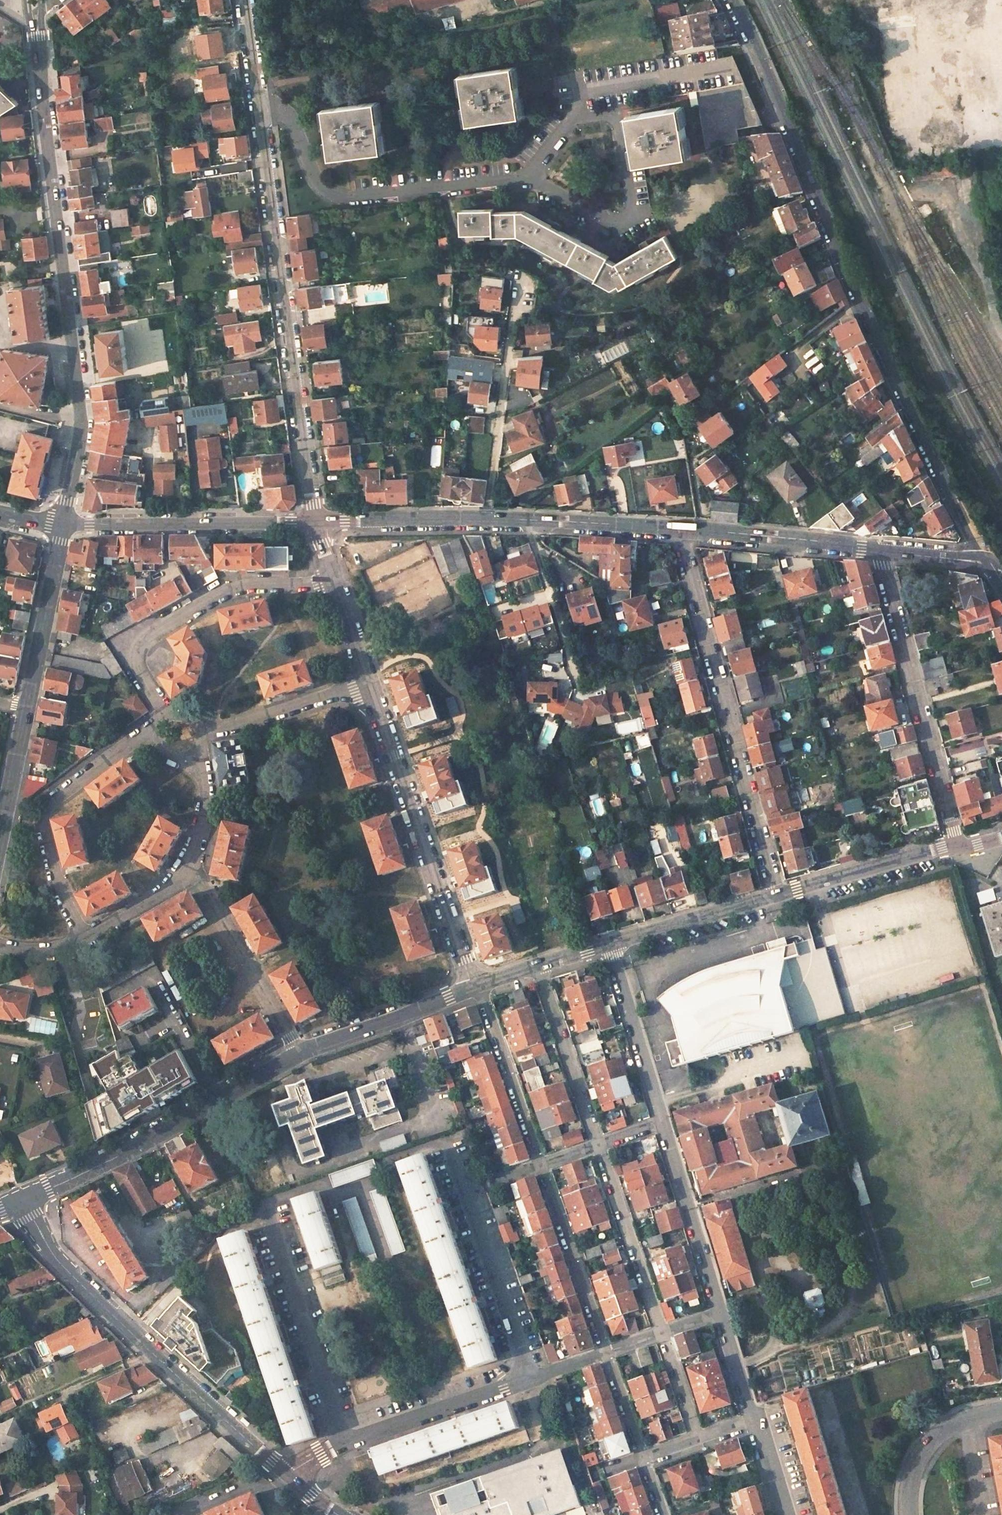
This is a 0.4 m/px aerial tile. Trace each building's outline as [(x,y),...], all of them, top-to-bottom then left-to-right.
[(96,18),(82,0),(75,0),(60,11),(76,33),(96,18)] [(112,6),(107,0),(82,0),(96,18),(112,6)] [(231,0),(202,0),(203,13),(233,9),(231,0)] [(367,17),(414,3),(417,13),(461,0),(362,0),(367,17)] [(726,12),(719,0),(717,0),(713,2),(720,14),(726,12)] [(726,12),(673,24),(668,3),(655,7),(660,29),(673,25),(680,55),(716,48),(742,44),(733,26),(732,24),(726,12)] [(178,27),(177,16),(162,18),(164,29),(178,27)] [(112,29),(107,33),(115,44),(120,40),(112,29)] [(142,31),(133,32),(134,40),(143,38),(142,31)] [(226,54),(223,32),(198,35),(201,57),(226,54)] [(58,79),(66,74),(75,69),(70,61),(57,70),(58,79)] [(225,64),(204,67),(209,100),(231,96),(225,64)] [(80,65),(75,69),(66,74),(68,88),(59,89),(61,102),(83,94),(80,65)] [(498,121),(523,118),(516,68),(464,75),(467,99),(471,125),(498,121)] [(149,82),(148,72),(139,75),(140,84),(149,82)] [(2,115),(15,106),(20,103),(0,84),(0,116),(2,115)] [(747,96),(745,84),(696,92),(706,148),(741,142),(740,137),(738,129),(759,125),(756,111),(750,96),(747,96)] [(99,89),(88,92),(91,99),(102,96),(99,89)] [(83,94),(61,102),(62,114),(63,124),(87,120),(83,94)] [(379,102),(327,109),(333,159),(349,157),(386,152),(379,102)] [(236,129),(233,105),(231,106),(231,103),(212,105),(213,109),(201,110),(203,122),(213,121),(215,132),(236,129)] [(19,117),(15,106),(2,115),(5,141),(25,138),(23,117),(19,117)] [(682,106),(630,115),(635,144),(638,164),(691,155),(682,106)] [(112,117),(97,119),(98,129),(101,129),(102,132),(114,130),(112,117)] [(87,123),(62,125),(64,138),(65,148),(75,147),(76,150),(90,148),(87,127),(87,124),(87,123)] [(229,152),(229,156),(251,154),(248,134),(227,137),(228,144),(222,145),(223,153),(229,152)] [(781,135),(754,136),(755,140),(761,158),(767,156),(783,197),(803,193),(792,165),(781,135)] [(208,140),(194,142),(194,147),(175,150),(178,171),(200,167),(199,156),(210,155),(208,140)] [(92,186),(96,185),(93,158),(72,161),(75,181),(69,182),(71,198),(93,195),(92,186)] [(16,186),(16,193),(32,191),(28,161),(5,164),(8,187),(16,186)] [(254,181),(253,171),(238,173),(239,183),(254,181)] [(196,189),(197,191),(184,192),(186,208),(194,208),(195,217),(212,215),(208,184),(199,185),(199,189),(196,189)] [(93,195),(71,198),(73,210),(95,207),(93,195)] [(799,202),(781,210),(792,235),(796,233),(813,225),(807,212),(804,213),(799,202)] [(772,209),(785,238),(792,235),(781,210),(780,207),(772,209)] [(116,226),(131,224),(129,208),(114,211),(116,226)] [(619,291),(681,256),(668,235),(658,240),(651,244),(649,240),(641,244),(644,248),(619,263),(610,259),(611,256),(600,250),(563,230),(565,225),(558,221),(554,226),(548,222),(527,211),(496,213),(495,209),(480,210),(464,211),(465,235),(497,233),(497,237),(520,236),(599,277),(597,280),(619,291)] [(263,244),(262,234),(243,237),(238,211),(216,214),(217,224),(214,224),(216,235),(225,233),(228,249),(263,244)] [(313,215),(289,217),(292,237),(306,235),(315,234),(313,215)] [(184,219),(167,222),(168,231),(178,230),(178,229),(185,228),(184,219)] [(76,235),(99,232),(98,221),(74,224),(76,235)] [(819,231),(816,223),(813,225),(796,233),(803,249),(822,239),(819,231)] [(149,224),(139,226),(140,234),(150,232),(149,224)] [(109,230),(99,232),(76,235),(78,253),(80,265),(115,260),(113,247),(111,247),(109,230)] [(293,244),(307,243),(306,235),(292,237),(293,244)] [(46,237),(24,240),(27,260),(48,257),(47,248),(46,237)] [(442,250),(451,248),(449,238),(441,240),(442,250)] [(8,239),(5,240),(0,240),(0,250),(10,249),(8,239)] [(308,251),(307,243),(293,244),(294,252),(308,251)] [(260,269),(258,247),(238,250),(238,251),(230,252),(232,264),(239,263),(240,271),(260,269)] [(318,250),(308,251),(294,252),(298,280),(321,277),(318,250)] [(801,250),(779,262),(780,266),(776,268),(781,279),(789,275),(809,265),(801,250)] [(828,255),(809,265),(789,275),(800,297),(838,279),(834,267),(828,255)] [(87,294),(105,291),(109,291),(114,290),(113,280),(102,281),(100,269),(84,271),(87,294)] [(42,278),(28,279),(29,285),(14,288),(21,339),(52,335),(51,326),(46,292),(44,283),(43,283),(42,278)] [(506,281),(488,278),(484,306),(503,309),(506,281)] [(829,304),(832,303),(842,298),(842,299),(846,297),(842,289),(838,281),(822,291),(829,304)] [(169,301),(177,300),(175,282),(167,283),(169,301)] [(265,306),(262,285),(241,288),(244,309),(265,306)] [(299,289),(302,308),(324,306),(324,304),(337,302),(335,286),(322,287),(322,286),(299,289)] [(127,288),(114,290),(109,291),(110,304),(129,302),(127,288)] [(105,291),(87,294),(83,294),(85,314),(86,318),(108,315),(105,291)] [(822,291),(814,296),(821,308),(829,304),(822,291)] [(220,326),(240,322),(238,312),(218,315),(220,326)] [(784,313),(777,316),(782,324),(788,320),(784,313)] [(853,313),(843,318),(845,328),(837,332),(846,354),(868,344),(862,331),(853,313)] [(497,317),(471,314),(470,324),(479,325),(477,340),(482,346),(500,348),(502,325),(497,324),(497,317)] [(235,352),(257,349),(255,341),(254,331),(261,330),(260,320),(226,325),(227,335),(233,334),(235,352)] [(553,349),(551,322),(528,324),(530,345),(537,344),(538,350),(553,349)] [(477,340),(479,325),(470,324),(469,331),(477,340)] [(328,346),(325,325),(304,327),(307,348),(328,346)] [(123,330),(101,333),(106,372),(128,369),(123,330)] [(262,340),(261,330),(254,331),(255,341),(262,340)] [(877,362),(868,344),(846,354),(845,354),(852,363),(846,368),(849,373),(852,371),(855,375),(859,373),(864,379),(854,386),(864,399),(886,383),(882,372),(877,362)] [(559,354),(572,353),(572,346),(556,347),(557,355),(559,354)] [(601,353),(606,362),(621,355),(616,346),(601,353)] [(688,347),(680,352),(686,363),(694,358),(688,347)] [(451,355),(451,349),(435,350),(435,357),(451,355)] [(3,352),(0,376),(0,402),(41,407),(47,358),(3,352)] [(784,352),(754,375),(772,400),(784,392),(775,378),(793,365),(784,352)] [(572,353),(559,354),(559,363),(573,362),(572,353)] [(490,402),(496,362),(451,355),(450,377),(475,380),(474,388),(472,399),(490,402)] [(319,384),(344,382),(342,359),(316,362),(319,384)] [(249,361),(226,365),(227,374),(224,374),(226,385),(230,385),(231,392),(246,390),(246,386),(258,384),(256,371),(250,372),(249,361)] [(543,363),(523,361),(520,383),(540,386),(543,363)] [(651,379),(654,385),(671,376),(667,370),(651,379)] [(671,376),(654,385),(653,386),(659,396),(677,386),(687,402),(705,391),(692,370),(673,381),(671,376)] [(123,454),(126,441),(131,417),(130,408),(120,410),(116,381),(94,384),(97,412),(99,422),(93,448),(123,454)] [(886,383),(864,399),(857,404),(861,410),(870,422),(873,426),(897,408),(893,399),(886,383)] [(448,398),(449,386),(439,387),(440,399),(448,398)] [(528,408),(537,403),(542,400),(538,392),(523,399),(528,408)] [(190,395),(167,398),(169,411),(184,409),(191,408),(190,395)] [(316,418),(339,416),(337,396),(314,399),(316,418)] [(141,404),(142,416),(169,411),(167,398),(167,397),(143,400),(141,404)] [(280,420),(278,403),(277,399),(257,402),(260,423),(280,420)] [(225,403),(195,407),(198,426),(228,421),(225,403)] [(857,404),(848,411),(852,416),(861,410),(857,404)] [(195,407),(191,408),(184,409),(186,419),(186,427),(198,426),(195,407)] [(178,450),(176,425),(186,424),(184,409),(169,411),(142,416),(144,426),(160,424),(163,452),(178,450)] [(784,418),(778,410),(771,416),(776,424),(784,418)] [(544,442),(535,411),(516,418),(520,431),(512,433),(517,451),(544,442)] [(723,412),(704,427),(718,446),(737,431),(723,412)] [(904,422),(899,413),(868,437),(877,449),(883,444),(906,427),(904,422)] [(487,416),(471,415),(470,431),(486,432),(487,416)] [(771,416),(770,415),(766,418),(773,428),(777,425),(776,424),(771,416)] [(231,437),(240,436),(237,420),(229,421),(231,437)] [(327,442),(350,440),(348,420),(325,422),(327,442)] [(906,427),(883,444),(899,465),(918,451),(912,439),(906,427)] [(18,461),(44,468),(50,448),(52,448),(54,439),(27,432),(22,453),(20,453),(18,461)] [(517,451),(512,433),(509,434),(510,453),(517,451)] [(217,459),(221,458),(218,436),(197,439),(201,468),(199,468),(201,486),(221,484),(219,466),(217,459)] [(635,442),(624,445),(626,456),(637,454),(635,442)] [(287,453),(291,453),(290,444),(274,446),(275,455),(287,453)] [(333,467),(352,465),(350,445),(331,447),(333,467)] [(608,463),(615,461),(616,466),(627,464),(626,456),(624,445),(606,449),(608,463)] [(119,474),(123,454),(93,448),(91,461),(89,469),(119,474)] [(877,449),(861,460),(865,466),(881,454),(877,449)] [(906,482),(916,478),(920,487),(931,479),(924,464),(918,451),(899,465),(906,482)] [(290,471),(287,453),(275,455),(255,457),(256,461),(263,460),(263,464),(267,488),(288,485),(287,480),(291,480),(290,471)] [(532,454),(509,468),(512,475),(508,477),(517,495),(544,482),(532,454)] [(718,454),(700,468),(712,484),(730,470),(718,454)] [(142,458),(130,456),(127,471),(140,473),(142,458)] [(233,460),(234,468),(263,464),(263,460),(256,461),(255,457),(233,460)] [(12,489),(29,493),(39,496),(42,486),(40,486),(44,468),(18,461),(16,469),(18,470),(12,489)] [(558,464),(550,463),(548,476),(556,477),(558,464)] [(155,465),(155,497),(172,497),(171,478),(175,478),(175,465),(155,465)] [(388,475),(394,474),(393,466),(386,466),(388,475)] [(463,501),(465,480),(466,477),(462,476),(463,471),(460,468),(447,466),(442,495),(454,497),(454,500),(454,502),(462,503),(463,501)] [(807,491),(789,466),(771,479),(788,502),(796,497),(797,499),(807,491)] [(369,501),(390,501),(388,480),(382,481),(381,470),(359,471),(360,481),(368,481),(369,501)] [(739,483),(730,470),(712,484),(715,489),(721,485),(726,492),(739,483)] [(578,474),(569,476),(566,479),(567,483),(557,485),(562,504),(584,499),(583,492),(591,490),(587,473),(578,476),(578,474)] [(680,496),(677,475),(651,479),(654,498),(663,497),(664,499),(680,496)] [(485,501),(488,479),(466,477),(465,480),(463,501),(465,503),(471,504),(473,502),(473,499),(485,501)] [(107,512),(107,510),(109,500),(136,504),(139,485),(91,478),(85,510),(87,510),(103,511),(107,512)] [(390,501),(409,500),(408,479),(388,480),(390,501)] [(936,491),(931,479),(920,487),(907,496),(912,507),(923,501),(928,498),(931,505),(940,500),(936,491)] [(295,484),(288,485),(267,488),(259,490),(262,508),(290,508),(294,504),(297,500),(295,484)] [(931,505),(928,498),(923,501),(928,512),(941,503),(940,500),(931,505)] [(740,502),(715,500),(713,520),(739,523),(740,502)] [(902,500),(893,506),(896,510),(905,504),(902,500)] [(748,503),(740,502),(739,523),(747,523),(748,503)] [(941,503),(928,512),(930,516),(924,519),(937,541),(957,543),(959,537),(953,528),(949,519),(944,509),(941,503)] [(855,521),(844,505),(810,530),(840,532),(855,521)] [(893,506),(884,512),(891,521),(899,515),(896,510),(893,506)] [(874,533),(878,530),(889,522),(891,521),(884,512),(855,533),(854,534),(866,535),(874,533)] [(889,522),(878,530),(880,532),(887,529),(891,525),(889,522)] [(495,581),(507,577),(509,584),(540,573),(529,545),(507,553),(510,563),(493,569),(483,536),(466,536),(475,557),(475,559),(485,592),(491,590),(490,585),(495,583),(495,581)] [(615,541),(580,538),(580,552),(601,553),(614,554),(615,541)] [(99,560),(136,560),(136,539),(123,540),(75,540),(70,566),(94,573),(99,560)] [(154,567),(163,567),(163,539),(149,539),(136,539),(136,560),(136,567),(154,567)] [(182,539),(172,539),(172,562),(201,562),(205,571),(212,568),(203,550),(197,539),(182,539)] [(209,539),(197,539),(203,550),(210,550),(209,539)] [(448,582),(470,574),(458,541),(433,551),(444,578),(448,582)] [(614,554),(601,553),(600,580),(604,582),(612,606),(631,601),(631,591),(613,590),(613,587),(631,588),(633,561),(637,561),(637,555),(633,555),(633,543),(615,541),(614,554)] [(30,575),(36,548),(12,543),(6,570),(30,575)] [(289,550),(218,549),(218,571),(253,572),(290,572),(289,550)] [(729,576),(723,557),(706,561),(711,581),(729,576)] [(854,594),(855,593),(875,588),(869,565),(851,564),(846,563),(854,594)] [(214,571),(212,568),(205,571),(186,582),(192,594),(218,580),(214,571)] [(668,568),(648,572),(651,587),(671,583),(668,568)] [(812,571),(783,578),(789,600),(818,592),(812,571)] [(150,590),(150,574),(136,575),(137,590),(146,590),(150,590)] [(968,614),(989,608),(982,584),(980,584),(978,577),(969,575),(957,574),(968,614)] [(729,576),(711,581),(717,600),(734,596),(729,576)] [(457,579),(447,584),(456,604),(466,600),(457,579)] [(36,586),(18,582),(9,580),(7,592),(16,593),(15,600),(33,604),(36,586)] [(146,590),(137,590),(137,605),(129,609),(131,612),(138,624),(192,594),(186,582),(185,580),(150,598),(146,590)] [(843,597),(848,595),(851,594),(849,587),(841,590),(843,597)] [(878,597),(875,588),(855,593),(858,604),(854,605),(856,612),(880,605),(878,597)] [(830,593),(831,600),(843,597),(841,590),(830,593)] [(593,591),(569,598),(577,625),(588,622),(587,618),(600,614),(593,591)] [(61,613),(80,617),(84,598),(65,593),(61,613)] [(843,597),(831,600),(834,608),(851,604),(848,595),(843,597)] [(653,625),(651,617),(652,616),(647,598),(625,604),(633,631),(653,625)] [(259,606),(222,614),(227,636),(274,626),(273,617),(270,604),(259,606)] [(551,605),(522,613),(528,632),(557,623),(551,605)] [(974,637),(995,631),(989,608),(968,614),(974,637)] [(802,624),(798,609),(792,611),(796,625),(802,624)] [(30,614),(16,611),(14,620),(29,623),(30,614)] [(108,641),(138,624),(131,612),(101,628),(105,635),(108,641)] [(882,612),(870,615),(872,622),(883,619),(882,612)] [(70,636),(81,638),(84,618),(80,617),(61,613),(60,616),(57,634),(70,636)] [(495,624),(500,641),(528,632),(522,613),(509,618),(510,619),(495,624)] [(602,622),(600,614),(587,618),(588,622),(589,626),(602,622)] [(974,637),(968,614),(961,615),(967,638),(974,637)] [(737,616),(716,622),(719,633),(740,627),(737,616)] [(869,650),(891,645),(883,619),(872,622),(861,625),(868,651),(869,650)] [(27,631),(29,623),(14,620),(13,628),(27,631)] [(681,621),(660,627),(666,649),(672,647),(674,654),(689,650),(681,621)] [(802,624),(796,625),(799,637),(800,641),(805,640),(806,639),(802,624)] [(746,652),(740,627),(719,633),(725,657),(731,656),(746,652)] [(165,681),(176,700),(178,699),(201,686),(207,656),(196,637),(192,631),(173,643),(176,648),(184,660),(181,671),(165,681)] [(930,633),(914,637),(919,654),(935,649),(930,633)] [(68,645),(70,636),(57,634),(55,643),(68,645)] [(26,639),(5,635),(0,656),(21,660),(26,639)] [(805,640),(800,641),(801,644),(806,661),(807,667),(812,666),(805,640)] [(891,645),(869,650),(874,670),(896,665),(891,645)] [(752,650),(746,652),(731,656),(738,679),(758,674),(752,650)] [(105,669),(52,657),(49,670),(108,682),(123,673),(111,655),(100,662),(105,669)] [(17,680),(21,660),(0,656),(0,657),(0,676),(17,680)] [(927,683),(948,677),(943,659),(922,665),(927,683)] [(682,661),(677,662),(678,665),(675,666),(681,686),(698,682),(692,661),(683,664),(682,661)] [(796,664),(799,676),(809,674),(807,667),(806,661),(796,664)] [(292,692),(314,685),(312,677),(307,663),(261,679),(265,691),(269,700),(292,692)] [(71,677),(49,672),(45,691),(68,696),(68,695),(70,689),(78,690),(80,691),(83,689),(84,682),(82,680),(71,677)] [(431,708),(419,672),(393,680),(400,700),(405,716),(407,716),(431,708)] [(764,695),(758,674),(738,679),(744,701),(764,695)] [(886,675),(868,680),(872,696),(866,697),(869,708),(893,702),(886,675)] [(943,688),(944,691),(957,688),(954,675),(948,677),(927,683),(929,692),(943,688)] [(698,682),(681,686),(688,713),(705,709),(698,682)] [(571,703),(562,697),(559,697),(559,684),(531,684),(530,703),(552,703),(558,703),(559,711),(566,714),(571,703)] [(68,695),(77,697),(78,690),(70,689),(68,695)] [(565,716),(565,718),(568,719),(576,723),(575,725),(577,731),(584,733),(590,731),(596,717),(625,710),(623,699),(621,700),(619,693),(592,700),(593,703),(588,705),(586,710),(571,703),(566,714),(565,716)] [(645,696),(639,697),(648,729),(656,727),(657,727),(650,702),(659,699),(657,693),(645,696)] [(131,712),(137,721),(149,713),(138,695),(124,704),(130,713),(131,712)] [(68,705),(44,700),(39,722),(64,727),(68,705)] [(900,725),(893,702),(869,708),(868,708),(874,732),(900,725)] [(550,710),(565,716),(566,714),(559,711),(558,703),(552,703),(550,710)] [(436,706),(407,716),(412,729),(440,720),(436,706)] [(757,726),(745,729),(746,732),(751,751),(772,745),(769,737),(774,735),(768,710),(754,714),(757,726)] [(972,710),(949,717),(955,741),(979,734),(972,710)] [(828,719),(821,721),(823,728),(830,726),(828,719)] [(648,729),(652,741),(659,739),(656,727),(648,729)] [(896,733),(885,736),(888,750),(901,746),(900,744),(907,742),(908,745),(917,742),(913,727),(896,732),(896,733)] [(708,731),(695,734),(702,761),(719,757),(714,737),(710,738),(708,731)] [(108,734),(103,738),(107,743),(111,739),(108,734)] [(355,790),(379,783),(370,758),(362,734),(338,742),(355,790)] [(57,743),(36,739),(31,763),(52,767),(57,743)] [(772,745),(751,751),(755,765),(756,769),(777,763),(775,757),(796,751),(793,739),(772,745)] [(222,790),(251,785),(248,769),(250,769),(248,758),(246,758),(244,741),(214,747),(217,763),(215,764),(216,769),(217,774),(219,774),(222,790)] [(558,744),(560,751),(570,749),(568,742),(558,744)] [(897,750),(901,761),(921,756),(918,744),(897,750)] [(87,757),(95,751),(74,747),(73,754),(87,757)] [(901,761),(898,762),(903,781),(926,775),(925,771),(921,756),(901,761)] [(719,757),(702,761),(708,781),(725,777),(719,757)] [(460,794),(448,759),(423,767),(429,785),(435,802),(436,802),(460,794)] [(134,771),(129,763),(108,778),(91,790),(102,809),(142,781),(134,771)] [(983,763),(968,767),(971,776),(985,771),(983,763)] [(783,768),(758,775),(764,799),(789,793),(791,792),(789,785),(787,785),(783,768)] [(664,781),(667,792),(674,790),(671,779),(664,781)] [(23,803),(48,785),(28,780),(23,803)] [(928,781),(899,789),(901,799),(896,800),(895,801),(893,802),(893,804),(893,805),(894,807),(895,808),(896,808),(904,806),(906,817),(909,827),(908,828),(907,828),(907,829),(906,830),(905,832),(906,834),(916,831),(927,829),(940,825),(932,796),(928,781)] [(981,797),(978,785),(956,790),(962,810),(978,806),(992,802),(989,795),(981,797)] [(716,805),(730,801),(726,787),(712,790),(716,805)] [(669,800),(676,798),(674,790),(667,792),(669,800)] [(460,794),(436,802),(441,815),(469,806),(465,793),(460,794)] [(771,823),(798,816),(796,808),(794,809),(789,793),(764,799),(771,823)] [(848,816),(868,811),(864,798),(844,803),(848,816)] [(992,802),(978,806),(981,818),(982,822),(1001,815),(1001,798),(992,802)] [(978,806),(962,810),(966,827),(975,825),(974,820),(981,818),(978,806)] [(690,849),(680,815),(674,817),(677,825),(681,840),(684,851),(690,849)] [(781,836),(786,855),(811,849),(807,834),(800,836),(799,831),(805,829),(801,815),(798,816),(771,823),(775,837),(781,836)] [(67,868),(89,862),(78,816),(68,819),(55,822),(61,843),(67,868)] [(719,821),(724,840),(741,835),(736,817),(719,821)] [(399,845),(390,818),(366,826),(384,877),(408,869),(399,845)] [(172,847),(182,830),(162,819),(138,860),(159,871),(172,847)] [(251,830),(227,824),(221,850),(215,875),(239,881),(251,830)] [(666,829),(671,844),(681,840),(677,825),(666,829)] [(743,857),(745,862),(752,860),(750,853),(746,854),(741,835),(724,840),(730,860),(743,857)] [(477,845),(452,853),(457,869),(464,888),(465,888),(489,880),(477,845)] [(657,858),(664,855),(661,845),(653,847),(657,858)] [(811,849),(786,855),(791,875),(810,870),(808,863),(815,861),(812,848),(811,849)] [(623,869),(630,868),(625,853),(619,855),(623,869)] [(859,856),(843,861),(844,865),(860,861),(859,856)] [(808,863),(810,870),(817,868),(815,861),(808,863)] [(689,895),(685,882),(683,873),(681,867),(671,870),(672,876),(663,878),(663,879),(670,901),(689,895)] [(738,894),(756,889),(751,872),(733,877),(738,894)] [(121,874),(79,897),(90,916),(112,904),(131,894),(121,874)] [(643,909),(670,901),(663,879),(653,882),(651,875),(637,878),(634,879),(643,909)] [(489,880),(465,888),(470,902),(499,892),(494,878),(489,880)] [(630,887),(611,893),(616,911),(636,905),(630,887)] [(700,905),(709,902),(705,888),(696,890),(700,905)] [(204,915),(191,893),(168,907),(146,920),(159,942),(204,915)] [(613,912),(607,893),(589,898),(595,917),(613,912)] [(1001,955),(1001,893),(1000,895),(999,897),(998,898),(1000,903),(981,909),(995,957),(1001,955)] [(261,953),(283,941),(256,896),(234,908),(246,928),(261,953)] [(419,904),(395,911),(412,961),(436,953),(427,928),(419,904)] [(513,953),(501,917),(476,925),(482,942),(488,961),(513,953)] [(679,985),(666,993),(679,1040),(667,1044),(674,1068),(806,1030),(805,1029),(847,1015),(827,948),(817,952),(801,957),(797,944),(727,965),(726,965),(718,967),(710,970),(701,973),(693,977),(679,985)] [(148,952),(97,978),(99,984),(101,992),(155,964),(148,952)] [(47,964),(21,972),(25,985),(30,983),(30,986),(37,984),(41,996),(55,992),(49,970),(47,964)] [(323,1011),(297,965),(275,978),(288,1001),(302,1024),(323,1011)] [(583,969),(577,972),(579,978),(586,977),(583,969)] [(579,978),(577,972),(571,973),(574,981),(564,984),(572,1009),(588,1004),(581,985),(579,978)] [(588,1004),(602,999),(596,978),(585,980),(586,983),(581,985),(588,1004)] [(147,989),(111,1009),(123,1030),(158,1010),(147,989)] [(524,989),(514,992),(516,999),(520,1011),(526,1029),(537,1025),(546,1022),(543,1014),(535,1017),(530,1003),(528,1003),(524,989)] [(26,1018),(30,996),(1,990),(0,995),(0,1017),(13,1020),(14,1015),(26,1018)] [(516,999),(514,992),(505,995),(507,1002),(516,999)] [(594,1022),(600,1020),(604,1031),(614,1028),(611,1016),(608,1017),(602,999),(588,1004),(594,1022)] [(587,1024),(594,1022),(588,1004),(572,1009),(580,1034),(589,1031),(587,1024)] [(462,1018),(465,1028),(482,1022),(477,1005),(453,1013),(456,1020),(462,1018)] [(511,1034),(526,1029),(520,1011),(505,1016),(511,1034)] [(447,1016),(425,1023),(430,1037),(432,1038),(434,1045),(455,1038),(450,1026),(447,1016)] [(457,1024),(450,1026),(455,1038),(455,1041),(466,1037),(457,1024)] [(545,1049),(537,1025),(526,1029),(533,1048),(534,1052),(534,1053),(545,1049)] [(518,1053),(533,1048),(526,1029),(511,1034),(518,1053)] [(597,1032),(581,1037),(583,1043),(599,1038),(597,1032)] [(137,1055),(128,1039),(118,1044),(120,1051),(123,1063),(133,1057),(137,1055)] [(436,1050),(444,1073),(449,1072),(454,1070),(452,1063),(472,1055),(470,1047),(449,1054),(446,1046),(436,1050)] [(518,1053),(519,1057),(534,1052),(533,1048),(518,1053)] [(185,1092),(199,1084),(181,1051),(142,1073),(133,1057),(123,1063),(120,1051),(103,1061),(102,1060),(91,1066),(95,1078),(100,1075),(110,1092),(87,1106),(98,1143),(116,1133),(115,1132),(130,1123),(130,1125),(148,1114),(147,1113),(161,1105),(162,1106),(172,1100),(171,1099),(185,1091),(185,1092)] [(540,1068),(551,1064),(547,1054),(536,1058),(537,1060),(540,1068)] [(623,1054),(610,1057),(612,1062),(607,1064),(613,1083),(630,1077),(623,1054)] [(48,1096),(70,1090),(60,1055),(39,1060),(48,1096)] [(483,1078),(500,1072),(494,1056),(477,1062),(478,1063),(481,1074),(483,1078)] [(522,1065),(525,1073),(540,1068),(537,1060),(522,1065)] [(463,1062),(465,1074),(471,1072),(469,1061),(463,1062)] [(558,1062),(551,1064),(540,1068),(542,1076),(560,1070),(558,1062)] [(481,1074),(478,1063),(471,1065),(475,1077),(481,1074)] [(613,1083),(607,1064),(590,1070),(596,1088),(613,1083)] [(395,1090),(404,1087),(396,1065),(377,1072),(381,1084),(317,1107),(316,1105),(319,1103),(311,1082),(300,1089),(290,1089),(295,1102),(276,1109),(284,1129),(293,1126),(307,1166),(330,1157),(321,1131),(372,1114),(378,1130),(406,1121),(395,1090)] [(538,1112),(553,1106),(547,1089),(541,1091),(537,1077),(542,1076),(540,1068),(525,1073),(538,1112)] [(444,1073),(449,1087),(454,1085),(449,1072),(444,1073)] [(503,1081),(500,1072),(483,1078),(489,1096),(506,1091),(503,1081)] [(638,1101),(630,1077),(613,1083),(619,1101),(623,1100),(627,1099),(628,1105),(638,1101)] [(482,1099),(489,1096),(483,1078),(476,1080),(482,1099)] [(565,1083),(547,1089),(553,1106),(570,1101),(567,1090),(565,1083)] [(619,1101),(613,1083),(596,1088),(600,1099),(605,1113),(617,1109),(616,1102),(619,1101)] [(702,1195),(798,1168),(793,1148),(831,1136),(819,1095),(781,1105),(776,1086),(677,1113),(679,1120),(699,1187),(702,1195)] [(453,1088),(450,1089),(457,1107),(460,1106),(453,1088)] [(590,1090),(593,1101),(600,1099),(596,1088),(590,1090)] [(506,1091),(489,1096),(482,1099),(488,1116),(495,1114),(512,1108),(509,1099),(506,1091)] [(631,1126),(623,1100),(619,1101),(623,1111),(628,1127),(631,1126)] [(577,1119),(570,1101),(553,1106),(559,1125),(577,1119)] [(465,1114),(462,1106),(460,1106),(457,1107),(460,1116),(465,1114)] [(544,1130),(559,1125),(553,1106),(538,1112),(544,1130)] [(512,1108),(495,1114),(501,1130),(518,1124),(515,1117),(512,1108)] [(614,1131),(628,1127),(623,1111),(612,1115),(615,1122),(611,1123),(614,1131)] [(488,1116),(494,1132),(501,1130),(495,1114),(488,1116)] [(32,1157),(63,1142),(53,1121),(21,1134),(32,1157)] [(518,1124),(501,1130),(507,1149),(524,1143),(521,1134),(518,1124)] [(564,1138),(581,1133),(579,1129),(563,1135),(564,1138)] [(192,1193),(219,1179),(200,1143),(198,1144),(191,1130),(167,1144),(192,1193)] [(501,1130),(494,1132),(500,1151),(507,1149),(501,1130)] [(581,1133),(564,1138),(567,1147),(584,1142),(581,1133)] [(385,1153),(409,1144),(405,1134),(382,1143),(385,1153)] [(513,1165),(530,1159),(527,1151),(524,1143),(507,1149),(513,1165)] [(506,1168),(513,1165),(507,1149),(500,1151),(506,1168)] [(473,1367),(497,1359),(495,1353),(484,1320),(470,1282),(458,1246),(444,1208),(430,1169),(426,1155),(401,1163),(473,1367)] [(646,1169),(641,1171),(647,1189),(663,1184),(654,1156),(646,1158),(644,1161),(646,1169)] [(374,1159),(329,1174),(334,1188),(379,1172),(374,1159)] [(641,1171),(638,1159),(623,1164),(632,1193),(647,1189),(641,1171)] [(138,1172),(142,1170),(136,1160),(132,1162),(114,1171),(140,1217),(181,1193),(174,1179),(156,1190),(154,1185),(147,1189),(138,1172)] [(573,1163),(580,1184),(588,1208),(604,1203),(609,1201),(601,1177),(589,1180),(582,1160),(573,1163)] [(536,1176),(519,1181),(524,1198),(541,1192),(538,1182),(536,1176)] [(517,1200),(524,1198),(519,1181),(512,1184),(517,1200)] [(386,1191),(383,1184),(370,1189),(392,1252),(405,1248),(386,1191)] [(571,1214),(588,1208),(580,1184),(563,1189),(565,1194),(564,1195),(571,1214)] [(669,1203),(663,1184),(647,1189),(653,1207),(669,1203)] [(494,1208),(502,1205),(496,1189),(488,1192),(494,1208)] [(638,1212),(653,1207),(647,1189),(632,1193),(638,1212)] [(343,1263),(319,1192),(295,1200),(298,1209),(313,1254),(318,1271),(343,1263)] [(541,1192),(524,1198),(530,1215),(547,1209),(544,1201),(541,1192)] [(357,1193),(343,1198),(366,1262),(379,1257),(357,1193)] [(129,1290),(150,1276),(98,1194),(76,1207),(129,1290)] [(523,1217),(530,1215),(524,1198),(517,1200),(523,1217)] [(730,1199),(705,1206),(731,1293),(756,1285),(730,1199)] [(594,1226),(600,1224),(610,1221),(604,1203),(588,1208),(594,1226)] [(502,1205),(494,1208),(497,1216),(504,1213),(508,1212),(505,1204),(502,1205)] [(189,1208),(177,1215),(192,1244),(161,1276),(164,1280),(155,1289),(161,1294),(208,1244),(189,1208)] [(590,1228),(594,1226),(588,1208),(571,1214),(577,1232),(578,1232),(590,1228)] [(550,1218),(547,1209),(530,1215),(535,1229),(528,1231),(524,1232),(526,1237),(530,1236),(554,1228),(550,1218)] [(678,1209),(656,1216),(662,1234),(684,1227),(678,1209)] [(507,1223),(504,1213),(497,1216),(500,1225),(507,1223)] [(528,1231),(535,1229),(530,1215),(523,1217),(528,1231)] [(602,1230),(612,1227),(610,1221),(600,1224),(602,1230)] [(507,1244),(515,1241),(508,1222),(507,1223),(500,1225),(507,1244)] [(15,1238),(2,1225),(0,1226),(0,1243),(15,1238)] [(538,1237),(542,1250),(559,1244),(557,1237),(554,1228),(530,1236),(531,1239),(538,1237)] [(590,1228),(578,1232),(580,1236),(592,1232),(590,1228)] [(251,1242),(248,1232),(223,1240),(292,1445),(316,1437),(308,1415),(297,1382),(287,1350),(275,1314),(263,1280),(251,1242)] [(665,1244),(662,1234),(648,1239),(651,1249),(665,1244)] [(538,1237),(531,1239),(535,1252),(542,1250),(538,1237)] [(601,1245),(604,1254),(618,1249),(614,1238),(600,1243),(601,1245)] [(548,1267),(565,1261),(562,1253),(559,1244),(542,1250),(548,1267)] [(604,1254),(601,1245),(585,1250),(588,1259),(604,1254)] [(690,1270),(682,1246),(667,1251),(669,1257),(675,1275),(690,1270)] [(618,1249),(604,1254),(607,1265),(616,1263),(617,1266),(621,1264),(620,1261),(623,1260),(619,1249),(618,1249)] [(541,1269),(548,1267),(542,1250),(535,1252),(541,1269)] [(675,1275),(669,1257),(663,1259),(662,1255),(654,1257),(661,1280),(675,1275)] [(568,1269),(565,1261),(548,1267),(554,1283),(571,1277),(568,1269)] [(541,1269),(547,1286),(554,1283),(548,1267),(541,1269)] [(19,1279),(22,1289),(54,1276),(46,1268),(19,1279)] [(622,1279),(613,1282),(617,1295),(633,1289),(626,1270),(620,1272),(622,1279)] [(697,1292),(690,1270),(675,1275),(681,1294),(687,1292),(688,1297),(697,1292)] [(667,1298),(681,1294),(675,1275),(661,1280),(667,1298)] [(571,1277),(554,1283),(559,1299),(576,1294),(574,1286),(571,1277)] [(617,1295),(613,1282),(607,1284),(605,1277),(596,1280),(599,1287),(598,1287),(602,1300),(617,1295)] [(547,1286),(553,1302),(559,1299),(554,1283),(547,1286)] [(617,1295),(631,1334),(640,1331),(635,1316),(628,1319),(626,1313),(629,1312),(630,1315),(640,1311),(633,1289),(617,1295)] [(826,1312),(827,1312),(825,1307),(828,1304),(824,1292),(821,1290),(808,1294),(807,1296),(811,1309),(815,1310),(817,1315),(818,1314),(819,1317),(821,1318),(823,1318),(825,1317),(826,1315),(826,1312)] [(537,1307),(531,1291),(529,1292),(525,1293),(531,1309),(537,1307)] [(580,1304),(576,1294),(559,1299),(566,1319),(583,1313),(580,1304)] [(631,1334),(617,1295),(602,1300),(614,1335),(621,1332),(623,1336),(631,1334)] [(178,1348),(221,1387),(232,1374),(243,1370),(236,1350),(212,1328),(210,1319),(200,1322),(195,1308),(183,1296),(162,1318),(154,1326),(169,1341),(167,1343),(175,1350),(178,1348)] [(566,1319),(559,1299),(553,1302),(559,1321),(566,1319)] [(662,1304),(668,1321),(675,1318),(672,1308),(667,1310),(665,1303),(662,1304)] [(586,1322),(583,1313),(566,1319),(559,1321),(557,1322),(563,1338),(566,1337),(589,1329),(586,1322)] [(91,1330),(86,1319),(82,1320),(44,1337),(51,1353),(72,1343),(75,1351),(101,1340),(95,1328),(91,1330)] [(975,1354),(997,1350),(995,1337),(992,1337),(989,1322),(969,1325),(975,1354)] [(589,1329),(566,1337),(572,1354),(594,1346),(591,1337),(589,1329)] [(699,1352),(714,1347),(712,1340),(698,1344),(694,1331),(677,1337),(684,1356),(699,1352)] [(102,1343),(101,1340),(75,1351),(73,1352),(81,1370),(101,1361),(104,1368),(117,1361),(114,1354),(117,1353),(112,1342),(108,1344),(106,1342),(102,1343)] [(552,1342),(544,1345),(549,1361),(558,1359),(552,1342)] [(649,1346),(638,1350),(643,1366),(655,1362),(649,1346)] [(714,1347),(699,1352),(703,1366),(691,1370),(705,1412),(732,1404),(714,1347)] [(634,1369),(643,1366),(638,1350),(628,1353),(634,1369)] [(1000,1364),(997,1350),(975,1354),(980,1385),(1000,1381),(997,1365),(1000,1364)] [(942,1368),(939,1360),(933,1362),(936,1370),(942,1368)] [(581,1386),(582,1389),(589,1386),(606,1380),(603,1371),(600,1363),(583,1368),(588,1384),(581,1386)] [(132,1367),(105,1380),(116,1403),(133,1395),(131,1390),(153,1380),(146,1366),(134,1372),(132,1367)] [(661,1369),(646,1374),(652,1393),(667,1388),(665,1382),(670,1380),(668,1374),(663,1375),(661,1369)] [(394,1392),(391,1372),(353,1379),(356,1399),(394,1392)] [(652,1393),(646,1374),(631,1380),(637,1399),(652,1393)] [(564,1376),(556,1379),(562,1396),(570,1393),(564,1376)] [(591,1390),(595,1403),(612,1397),(609,1388),(606,1380),(589,1386),(582,1389),(583,1392),(591,1390)] [(674,1407),(667,1388),(652,1393),(659,1412),(674,1407)] [(583,1392),(587,1405),(595,1403),(591,1390),(583,1392)] [(231,1402),(236,1397),(229,1391),(225,1396),(231,1402)] [(810,1391),(789,1397),(792,1409),(804,1449),(816,1488),(824,1514),(848,1514),(810,1391)] [(644,1416),(659,1412),(652,1393),(637,1399),(644,1416)] [(0,1403),(0,1409),(1,1411),(16,1405),(13,1397),(0,1403)] [(615,1405),(612,1397),(595,1403),(587,1405),(590,1412),(597,1409),(601,1419),(618,1413),(615,1405)] [(382,1475),(520,1427),(511,1403),(498,1407),(468,1418),(432,1431),(397,1443),(374,1451),(382,1475)] [(68,1420),(61,1404),(41,1412),(48,1429),(56,1425),(63,1441),(77,1435),(70,1419),(68,1420)] [(681,1411),(671,1414),(673,1421),(683,1418),(681,1411)] [(621,1422),(618,1413),(601,1419),(593,1422),(595,1427),(600,1425),(599,1423),(602,1422),(607,1437),(624,1431),(621,1422)] [(566,1415),(551,1420),(554,1428),(569,1423),(566,1415)] [(0,1424),(0,1449),(7,1446),(8,1449),(26,1439),(15,1417),(0,1424)] [(199,1417),(138,1443),(143,1454),(176,1440),(178,1444),(193,1437),(191,1433),(203,1428),(199,1417)] [(250,1424),(244,1418),(241,1421),(248,1426),(250,1424)] [(657,1441),(667,1438),(663,1424),(661,1419),(651,1422),(657,1441)] [(551,1420),(544,1422),(546,1430),(554,1428),(551,1420)] [(667,1438),(674,1436),(669,1422),(663,1424),(667,1438)] [(628,1441),(624,1431),(607,1437),(598,1440),(603,1453),(611,1450),(613,1456),(631,1450),(628,1441)] [(239,1466),(248,1458),(223,1435),(213,1443),(219,1448),(232,1460),(239,1466)] [(738,1438),(711,1448),(714,1457),(719,1456),(722,1466),(744,1459),(738,1438)] [(232,1460),(219,1448),(200,1468),(212,1479),(216,1477),(232,1460)] [(126,1449),(114,1454),(118,1465),(130,1460),(126,1449)] [(444,1490),(445,1492),(448,1502),(439,1505),(443,1514),(445,1513),(446,1514),(533,1514),(548,1510),(550,1514),(575,1505),(576,1507),(581,1506),(575,1486),(574,1486),(562,1451),(562,1449),(531,1460),(536,1473),(525,1477),(522,1471),(521,1470),(519,1468),(518,1468),(516,1468),(482,1480),(481,1477),(444,1490)] [(597,1462),(594,1451),(583,1455),(587,1465),(597,1462)] [(144,1471),(140,1461),(131,1464),(132,1467),(116,1474),(128,1502),(152,1491),(147,1479),(139,1483),(135,1475),(144,1471)] [(699,1489),(690,1463),(671,1469),(675,1481),(674,1481),(679,1496),(699,1489)] [(637,1467),(609,1476),(613,1487),(623,1484),(625,1490),(643,1484),(640,1475),(637,1467)] [(78,1476),(76,1476),(73,1470),(56,1477),(60,1486),(61,1486),(61,1494),(59,1494),(59,1514),(78,1514),(78,1502),(77,1495),(82,1495),(82,1486),(83,1486),(78,1476)] [(144,1471),(135,1475),(139,1483),(147,1479),(144,1471)] [(28,1477),(7,1486),(12,1496),(33,1487),(28,1477)] [(600,1479),(593,1481),(599,1499),(606,1496),(600,1479)] [(618,1492),(625,1490),(623,1484),(613,1487),(615,1493),(618,1492)] [(643,1484),(625,1490),(629,1503),(622,1505),(624,1511),(625,1510),(649,1502),(646,1494),(643,1484)] [(757,1486),(742,1490),(737,1492),(740,1504),(746,1502),(750,1514),(754,1514),(765,1511),(761,1498),(757,1486)] [(443,1514),(439,1505),(436,1495),(445,1492),(444,1490),(431,1494),(438,1514),(446,1514),(445,1513),(443,1514)] [(629,1503),(625,1490),(618,1492),(622,1505),(629,1503)] [(207,1512),(201,1514),(263,1514),(255,1494),(208,1514),(207,1512)] [(599,1499),(603,1508),(609,1506),(606,1496),(599,1499)] [(649,1502),(625,1510),(627,1514),(632,1514),(633,1514),(634,1514),(653,1514),(652,1510),(649,1502)]
